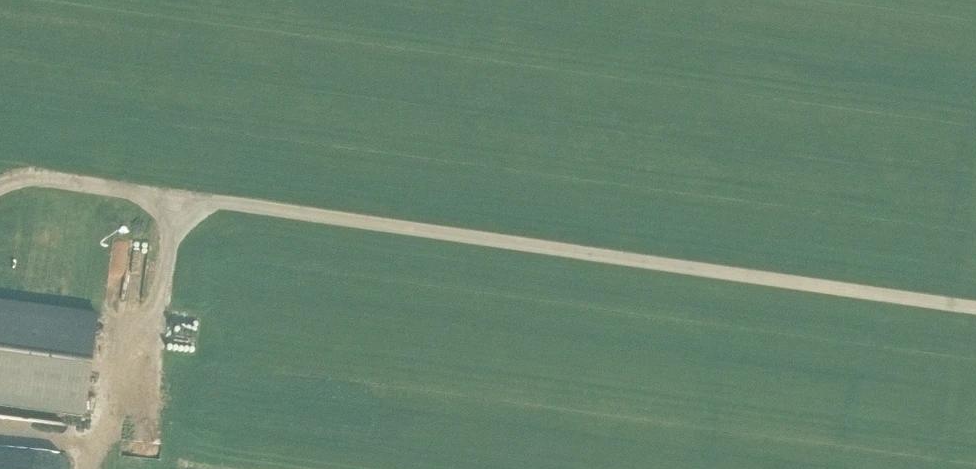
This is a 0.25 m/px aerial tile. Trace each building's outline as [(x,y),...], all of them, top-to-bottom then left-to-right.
[(110,255),(135,262),(142,240),(117,232),(110,255)] [(83,416),(97,314),(0,301),(0,405),(83,416)] [(33,440),(0,437),(0,468),(30,468),(33,440)]
